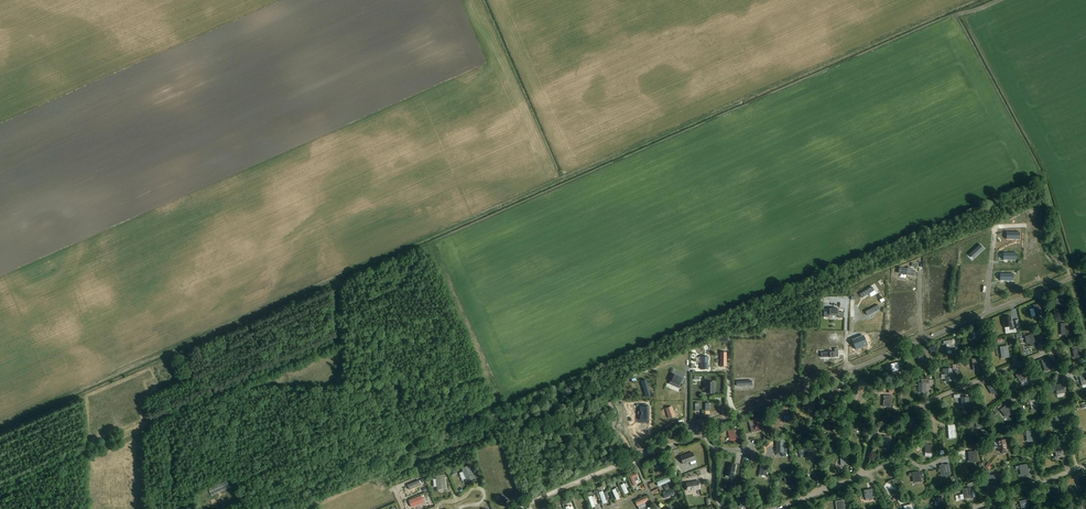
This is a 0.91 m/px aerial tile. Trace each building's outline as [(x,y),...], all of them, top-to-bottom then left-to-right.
[(1033,229),(1034,234),(1037,233),(1037,234),(1041,234),(1038,215),(1034,215),(1035,220),(1031,221),(1032,225),(1033,229)] [(984,249),(980,245),(970,254),(974,258),(984,249)] [(1043,267),(1040,259),(1029,264),(1031,272),(1043,267)] [(908,268),(908,269),(900,268),(899,273),(914,276),(915,271),(910,270),(911,268),(908,268)] [(874,290),(872,287),(860,294),(862,298),(870,293),(874,290)] [(1056,306),(1064,305),(1062,295),(1055,296),(1056,306)] [(944,301),(933,301),(933,310),(944,309),(944,301)] [(1042,315),(1040,304),(1033,305),(1035,317),(1042,315)] [(872,313),(880,309),(878,305),(865,312),(867,315),(872,313)] [(838,309),(830,309),(830,312),(824,312),(824,317),(829,317),(830,315),(838,315),(838,318),(844,318),(844,313),(838,312),(838,309)] [(1013,325),(1011,326),(1010,318),(1003,319),(1004,328),(1009,327),(1009,331),(1014,330),(1013,325)] [(1061,336),(1069,335),(1068,324),(1060,324),(1061,336)] [(975,340),(982,339),(981,329),(974,330),(975,340)] [(1028,336),(1025,336),(1026,345),(1030,344),(1030,347),(1037,346),(1036,335),(1028,336)] [(863,336),(852,340),(856,350),(867,345),(863,336)] [(947,352),(957,350),(956,347),(954,347),(953,341),(945,342),(947,352)] [(1074,359),(1082,357),(1079,346),(1072,348),(1074,359)] [(1001,359),(1009,358),(1007,347),(999,348),(1001,359)] [(919,364),(926,363),(925,353),(918,354),(919,364)] [(976,356),(976,359),(971,360),(973,371),(980,370),(978,359),(981,359),(981,355),(976,356)] [(698,357),(698,363),(701,363),(701,370),(708,370),(708,357),(698,357)] [(1046,370),(1054,367),(1050,358),(1042,361),(1046,370)] [(900,372),(898,364),(890,366),(892,374),(900,372)] [(945,373),(945,382),(952,382),(952,372),(951,372),(951,369),(943,369),(943,373),(945,373)] [(1020,384),(1028,379),(1023,371),(1016,376),(1020,384)] [(669,384),(679,389),(683,378),(673,374),(669,384)] [(924,393),(925,384),(929,384),(929,380),(921,379),(921,383),(918,383),(917,393),(924,393)] [(641,382),(646,397),(651,396),(646,380),(641,382)] [(992,395),(999,391),(994,383),(987,387),(992,395)] [(1057,395),(1065,393),(1063,384),(1055,386),(1057,395)] [(836,386),(830,388),(833,398),(839,396),(836,386)] [(807,410),(812,408),(810,399),(810,396),(804,398),(804,400),(807,410)] [(890,408),(891,397),(883,396),(883,407),(890,408)] [(962,408),(969,407),(967,397),(960,398),(962,408)] [(1032,409),(1040,407),(1037,398),(1029,401),(1032,409)] [(1007,418),(1013,413),(1006,406),(1000,411),(1007,418)] [(640,416),(640,420),(649,420),(649,407),(648,407),(641,407),(640,407),(640,412),(642,412),(643,416),(640,416)] [(672,407),(666,409),(669,418),(675,416),(672,407)] [(778,421),(787,419),(784,408),(778,409),(780,417),(777,417),(778,421)] [(858,414),(857,430),(864,431),(865,415),(858,414)] [(1064,427),(1071,425),(1069,415),(1061,417),(1064,427)] [(915,430),(917,420),(910,418),(908,428),(915,430)] [(754,426),(750,427),(751,433),(762,430),(759,419),(753,420),(754,426)] [(976,428),(984,427),(983,419),(975,420),(976,428)] [(827,432),(835,431),(833,421),(826,423),(827,432)] [(954,425),(947,426),(948,430),(949,440),(956,439),(954,429),(954,425)] [(1031,429),(1031,432),(1026,432),(1027,443),(1036,442),(1034,428),(1031,429)] [(727,431),(730,442),(736,441),(733,429),(727,431)] [(776,452),(783,452),(787,452),(787,448),(783,448),(783,440),(775,440),(776,452)] [(999,452),(1007,451),(1005,441),(997,442),(999,452)] [(932,454),(933,446),(926,445),(926,444),(922,443),(921,448),(925,448),(925,454),(932,454)] [(805,448),(806,451),(808,451),(809,458),(817,456),(815,446),(805,448)] [(1057,459),(1064,457),(1063,447),(1055,449),(1057,459)] [(694,450),(682,455),(684,463),(697,459),(694,450)] [(969,463),(977,462),(976,452),(968,453),(969,463)] [(761,463),(759,475),(767,476),(769,464),(761,463)] [(727,464),(725,475),(734,478),(735,475),(732,474),(734,466),(727,464)] [(470,465),(461,469),(467,481),(475,478),(470,465)] [(943,476),(951,475),(949,465),(941,466),(943,476)] [(1021,477),(1029,476),(1027,465),(1020,466),(1021,477)] [(637,480),(641,479),(639,471),(631,474),(634,485),(639,484),(637,480)] [(912,473),(913,480),(916,479),(916,483),(922,482),(920,472),(912,473)] [(436,476),(437,490),(446,489),(444,475),(436,476)] [(658,481),(660,486),(672,480),(670,475),(658,481)] [(992,487),(1000,485),(998,476),(991,477),(992,487)] [(785,482),(788,482),(789,487),(796,486),(795,477),(784,479),(785,482)] [(1085,487),(1085,481),(1085,477),(1078,478),(1080,489),(1085,487)] [(419,480),(407,485),(409,490),(421,485),(419,480)] [(699,480),(686,483),(687,492),(701,489),(699,480)] [(1045,492),(1050,491),(1051,499),(1058,497),(1057,487),(1044,489),(1045,492)] [(664,493),(666,497),(677,492),(675,488),(664,493)] [(608,502),(608,499),(611,498),(608,491),(605,492),(604,489),(600,491),(604,503),(608,502)] [(964,500),(971,499),(970,489),(963,490),(964,500)] [(865,502),(873,500),(871,490),(863,492),(865,502)] [(421,495),(409,500),(411,508),(424,503),(421,495)] [(745,495),(738,497),(740,505),(747,503),(745,495)] [(502,496),(499,504),(502,505),(506,506),(508,499),(505,498),(502,496)] [(649,496),(637,501),(640,508),(647,505),(646,502),(650,500),(649,496)] [(943,508),(941,498),(933,500),(935,508),(939,508),(943,508)] [(670,508),(682,504),(681,500),(668,504),(670,508)] [(840,508),(845,508),(844,500),(835,502),(837,508),(840,508)] [(1027,501),(1020,502),(1021,508),(1029,508),(1027,501)]
